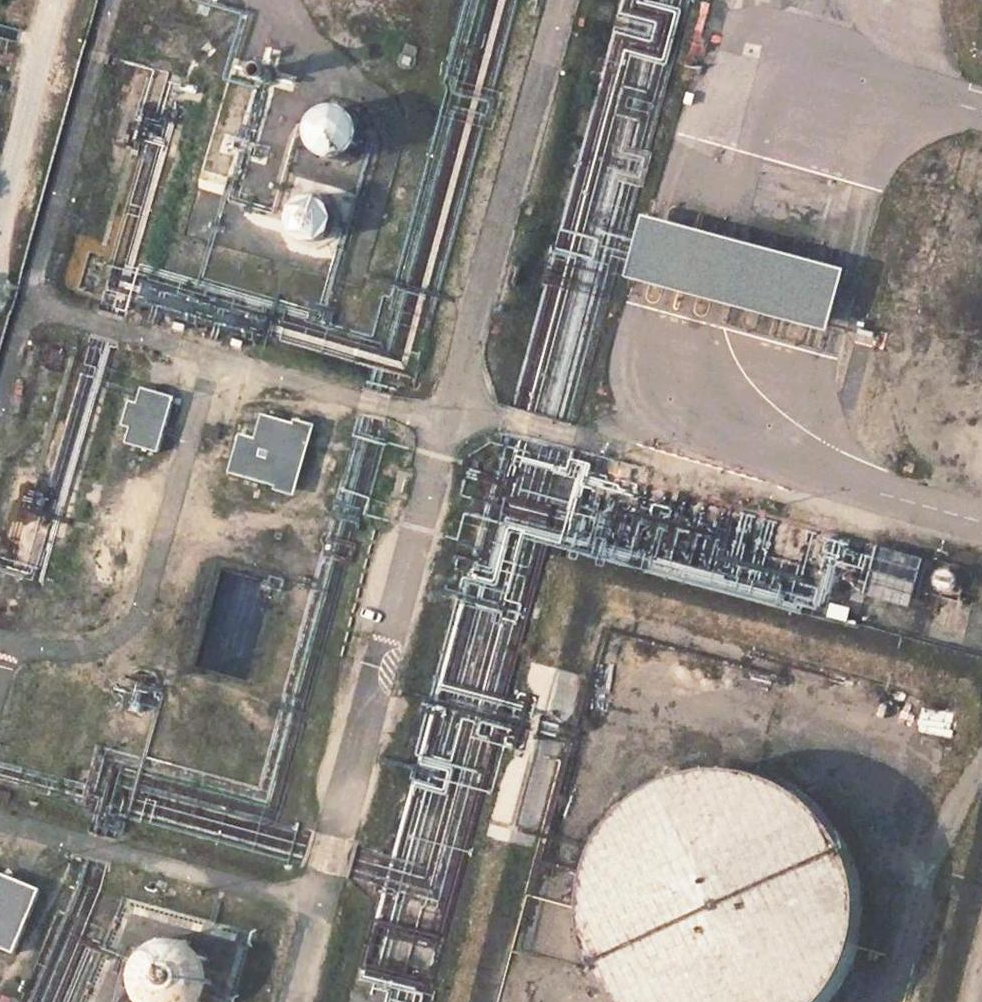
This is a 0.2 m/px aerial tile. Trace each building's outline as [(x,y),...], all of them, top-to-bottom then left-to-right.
[(844,273),(644,220),(626,286),(827,337),(844,273)] [(156,457),(171,400),(140,393),(136,409),(128,407),(124,430),(132,433),(127,449),(156,457)] [(293,502),(315,429),(293,423),(292,430),(260,421),(254,442),(240,439),(229,475),(275,489),(273,496),(293,502)] [(618,829),(603,850),(592,873),(585,905),(587,943),(597,976),(614,1001),(830,1001),(831,1001),(850,967),(858,932),(857,895),(845,858),(823,826),(799,805),(764,788),(719,781),(679,788),(643,806),(618,829)] [(2,878),(0,882),(0,951),(14,957),(39,894),(2,878)] [(143,956),(142,958),(138,965),(136,972),(136,984),(139,993),(142,1000),(144,1001),(201,1001),(202,1000),(206,994),(208,988),(209,982),(209,972),(207,965),(204,959),(199,954),(195,950),(189,946),(183,944),(176,942),(168,942),(161,944),(152,948),(143,956)]
